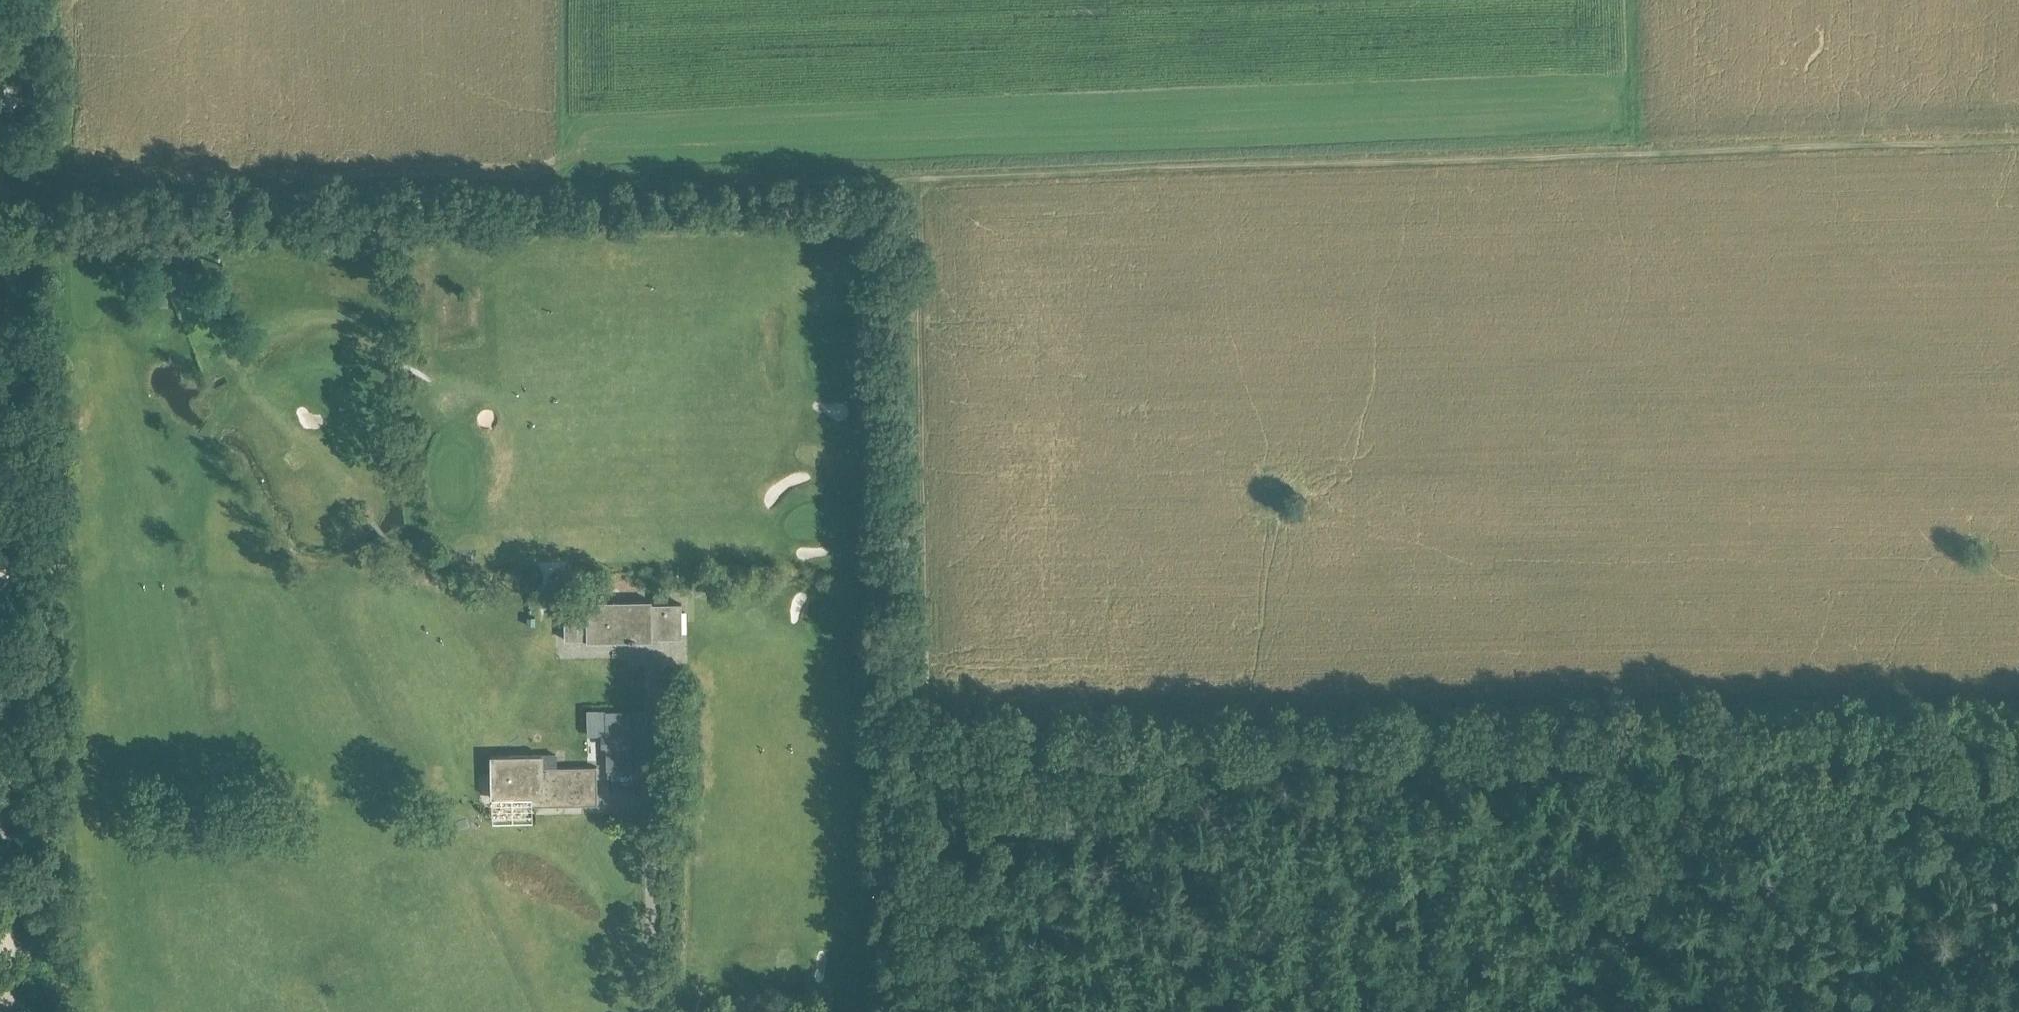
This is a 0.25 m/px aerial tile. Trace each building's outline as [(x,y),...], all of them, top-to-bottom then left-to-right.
[(655,603),(669,603),(669,594),(655,594),(655,603)] [(683,637),(682,604),(653,604),(653,600),(587,601),(587,605),(565,605),(565,639),(588,639),(588,641),(653,640),(653,638),(683,637)] [(607,734),(608,770),(634,769),(633,709),(588,710),(588,735),(607,734)] [(597,803),(597,767),(558,767),(558,754),(492,755),(493,797),(533,796),(533,804),(597,803)]
